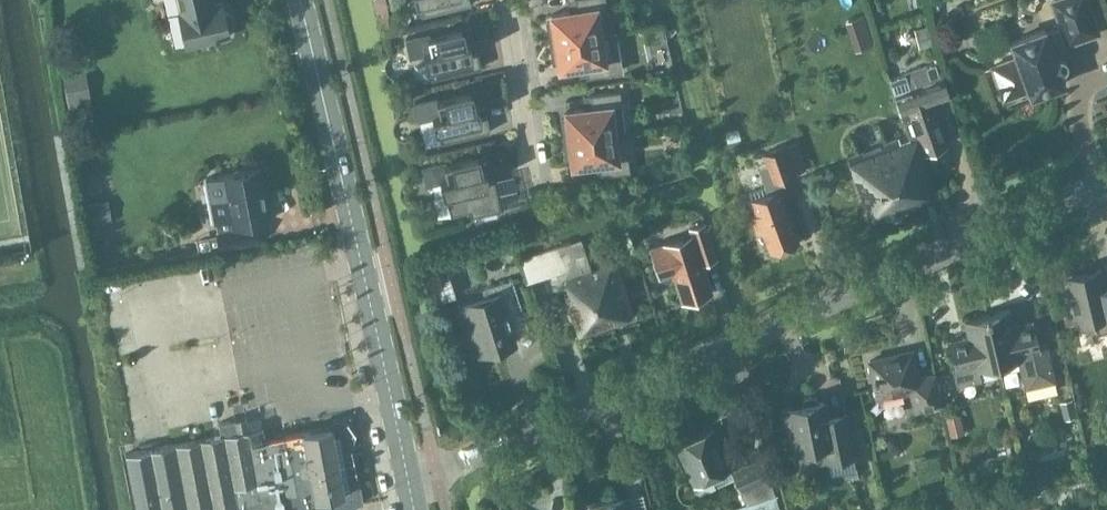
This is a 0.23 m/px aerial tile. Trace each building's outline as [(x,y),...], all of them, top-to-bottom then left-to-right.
[(179,13),(186,46),(230,36),(228,28),(231,24),(232,20),(231,15),(229,12),(224,10),(222,3),(211,5),(210,0),(178,0),(181,12),(179,13)] [(416,2),(418,2),(422,16),(471,4),(470,0),(415,0),(416,2)] [(600,34),(598,19),(608,17),(605,0),(575,0),(577,11),(551,15),(553,21),(547,22),(550,42),(600,34)] [(1054,59),(1050,47),(1066,41),(1067,43),(1097,32),(1085,0),(1056,0),(1052,2),(1061,27),(1045,33),(1044,32),(1045,32),(1044,29),(1041,30),(1041,31),(1013,41),(1013,40),(1011,41),(1012,44),(1017,58),(992,67),(999,86),(996,87),(997,91),(1001,90),(1004,99),(1029,89),(1030,93),(1031,96),(1033,95),(1033,94),(1061,84),(1064,83),(1063,81),(1059,71),(1062,70),(1063,69),(1064,68),(1065,67),(1065,66),(1066,64),(1066,62),(1065,61),(1064,60),(1063,58),(1062,58),(1061,57),(1059,57),(1058,57),(1054,59)] [(863,16),(845,22),(848,28),(865,22),(863,16)] [(429,37),(428,34),(406,39),(410,57),(423,54),(426,66),(429,65),(432,79),(481,68),(477,50),(472,52),(469,42),(464,43),(461,29),(429,37)] [(600,34),(550,42),(554,62),(559,61),(560,68),(586,64),(588,77),(617,73),(615,58),(604,60),(600,34)] [(949,95),(937,62),(888,80),(910,140),(916,156),(924,153),(947,145),(931,102),(949,95)] [(84,70),(62,74),(70,112),(91,108),(84,70)] [(614,133),(625,131),(620,91),(590,95),(592,108),(566,111),(567,118),(561,119),(564,139),(614,133)] [(436,98),(413,103),(418,121),(432,118),(435,130),(438,129),(441,143),(446,142),(490,132),(486,114),(481,115),(479,105),(473,107),(470,93),(437,100),(436,98)] [(738,129),(724,132),(727,143),(740,140),(738,129)] [(614,133),(564,139),(566,159),(572,158),(573,165),(598,162),(600,175),(629,171),(628,157),(617,158),(614,133)] [(924,153),(916,156),(910,140),(901,143),(899,139),(847,157),(870,221),(921,203),(918,194),(936,188),(924,153)] [(798,240),(779,187),(777,188),(775,182),(793,175),(782,146),(763,153),(772,176),(762,179),(765,187),(749,193),(751,198),(745,200),(757,233),(762,231),(770,251),(782,246),(786,249),(794,246),(795,241),(798,240)] [(445,193),(450,216),(470,211),(471,217),(501,210),(493,178),(488,179),(486,169),(481,171),(477,157),(445,164),(445,161),(422,167),(426,185),(440,182),(443,194),(445,193)] [(214,224),(215,223),(217,233),(216,233),(219,248),(259,240),(255,223),(269,220),(259,168),(206,178),(214,224)] [(639,188),(620,193),(624,206),(643,200),(639,188)] [(701,261),(716,257),(704,222),(689,227),(691,233),(649,247),(659,275),(672,271),(681,301),(711,291),(701,261)] [(570,242),(518,259),(525,283),(564,270),(566,277),(565,277),(570,292),(564,294),(578,335),(634,317),(616,261),(590,269),(579,272),(570,242)] [(1106,298),(1099,269),(1064,277),(1075,323),(1094,318),(1097,333),(1106,330),(1106,297),(1106,298)] [(525,323),(511,278),(481,287),(485,302),(466,308),(480,353),(515,342),(510,327),(525,323)] [(1039,349),(1032,321),(1013,326),(1010,310),(987,315),(998,365),(1018,360),(1024,386),(1024,388),(1054,381),(1053,379),(1046,349),(1046,348),(1039,349)] [(979,379),(977,370),(998,365),(987,315),(963,321),(967,337),(948,341),(955,369),(953,369),(957,385),(979,379)] [(941,403),(934,374),(917,378),(910,351),(869,360),(877,396),(910,388),(915,409),(941,403)] [(826,416),(823,401),(818,402),(818,400),(814,395),(808,394),(803,397),(802,403),(802,405),(783,409),(786,429),(790,428),(794,450),(814,446),(817,461),(854,454),(845,413),(826,416)] [(1071,400),(1059,402),(1064,419),(1075,417),(1071,400)] [(959,414),(945,417),(949,436),(963,433),(959,414)] [(125,452),(136,509),(324,509),(331,509),(361,503),(346,424),(338,421),(331,427),(299,433),(264,440),(262,427),(247,430),(246,426),(235,428),(236,432),(221,435),(174,444),(125,452)] [(230,421),(218,423),(221,435),(236,432),(235,428),(234,421),(230,422),(230,421)] [(730,467),(712,428),(676,444),(693,483),(730,467)] [(730,472),(745,504),(775,495),(776,495),(760,459),(730,472)] [(1046,466),(1027,471),(1031,488),(1050,483),(1046,466)] [(727,509),(780,509),(775,495),(745,504),(727,509)] [(623,496),(589,503),(591,509),(627,509),(623,496)]
